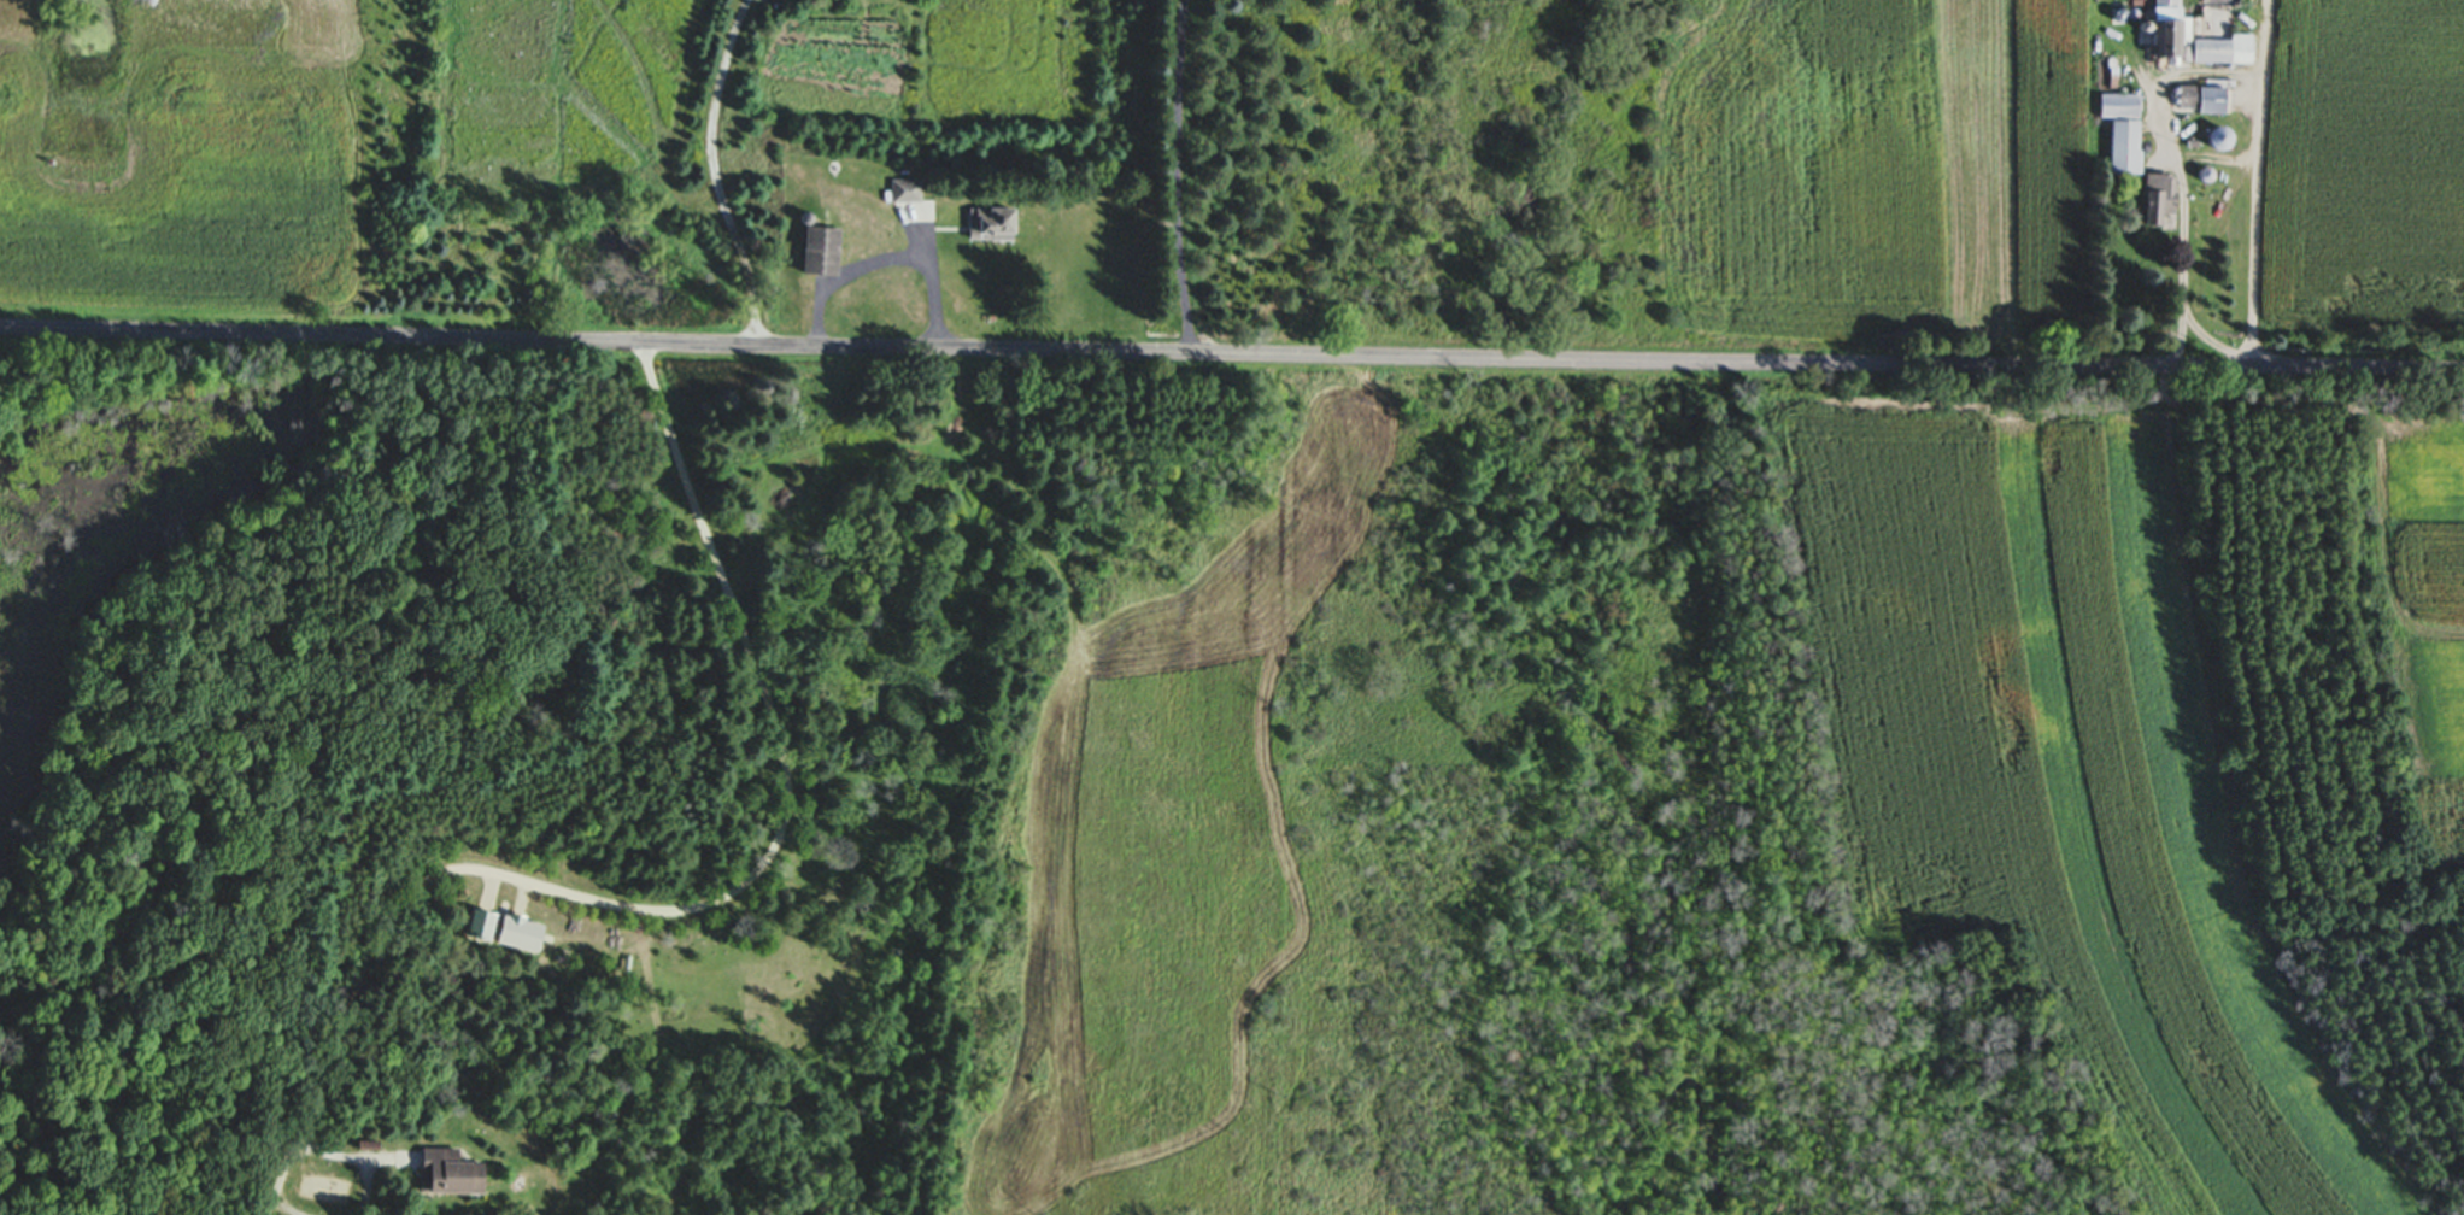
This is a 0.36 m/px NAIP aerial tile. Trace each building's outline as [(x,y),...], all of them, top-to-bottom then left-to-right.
[(2152,57),(2178,57),(2178,0),(2152,0),(2152,57)] [(2191,63),(2250,63),(2250,35),(2228,35),(2228,39),(2191,39),(2191,63)] [(2221,87),(2192,87),(2192,92),(2179,92),(2179,104),(2194,104),(2194,114),(2221,114),(2221,87)] [(2107,174),(2136,175),(2137,94),(2096,94),(2095,118),(2108,118),(2107,174)] [(2209,150),(2224,149),(2222,128),(2207,129),(2209,150)] [(2174,174),(2143,174),(2143,227),(2159,227),(2159,214),(2174,214),(2174,174)] [(888,180),(888,202),(918,202),(918,180),(888,180)] [(1010,241),(1010,209),(966,209),(966,241),(1010,241)] [(835,276),(835,229),(800,229),(800,275),(835,276)] [(498,915),(489,942),(529,954),(538,927),(498,915)] [(476,1194),(477,1163),(455,1162),(455,1149),(417,1149),(416,1193),(476,1194)]
